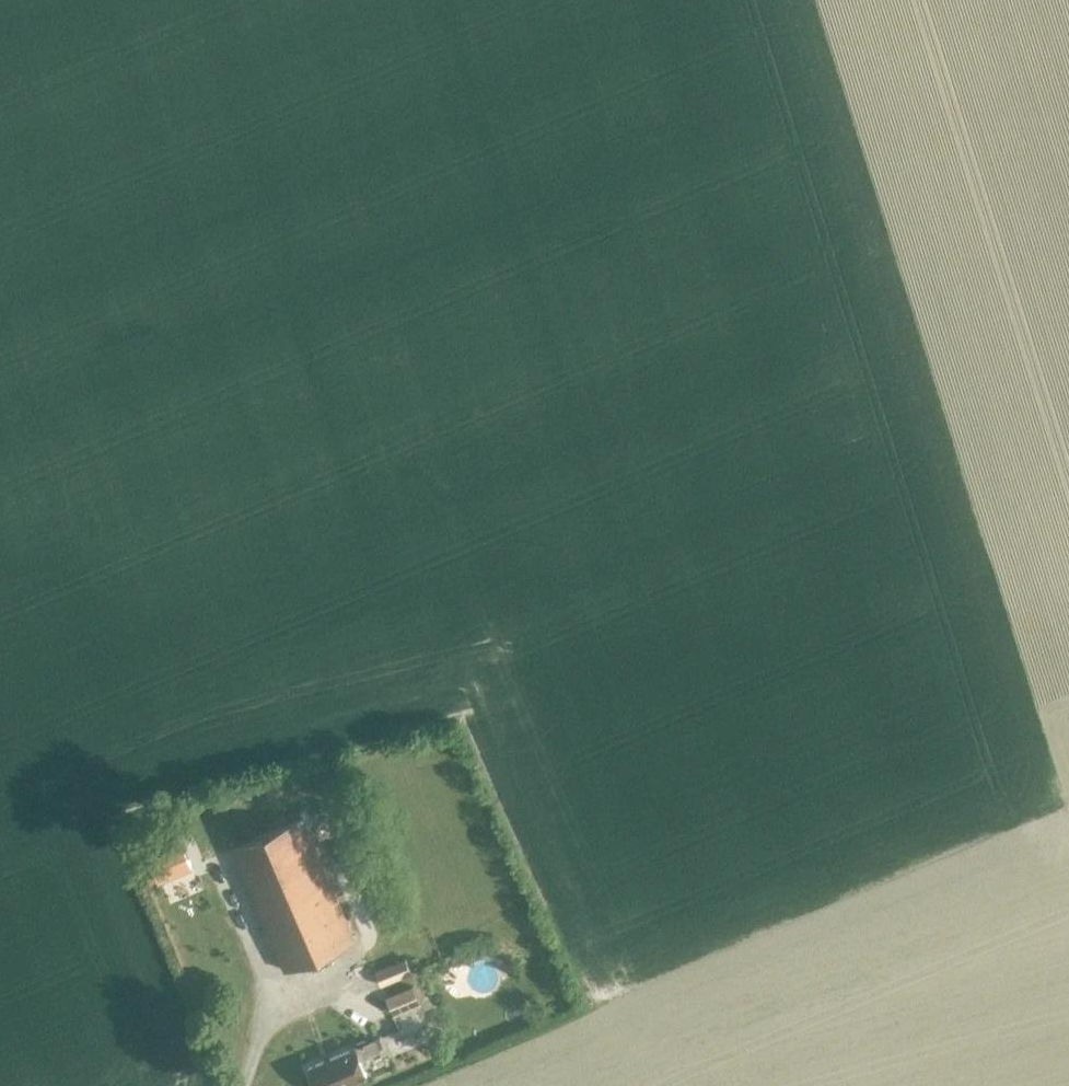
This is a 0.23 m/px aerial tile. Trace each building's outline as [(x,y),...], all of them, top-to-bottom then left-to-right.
[(284,970),(354,940),(302,817),(231,847),(284,970)] [(191,865),(181,842),(148,856),(154,869),(146,872),(150,882),(191,865)] [(380,986),(410,974),(405,959),(375,972),(380,986)] [(392,1015),(419,1004),(413,987),(385,998),(392,1015)] [(374,1040),(307,1068),(315,1085),(343,1085),(366,1076),(360,1061),(379,1052),(374,1040)] [(385,1056),(380,1058),(384,1068),(389,1066),(385,1056)]
